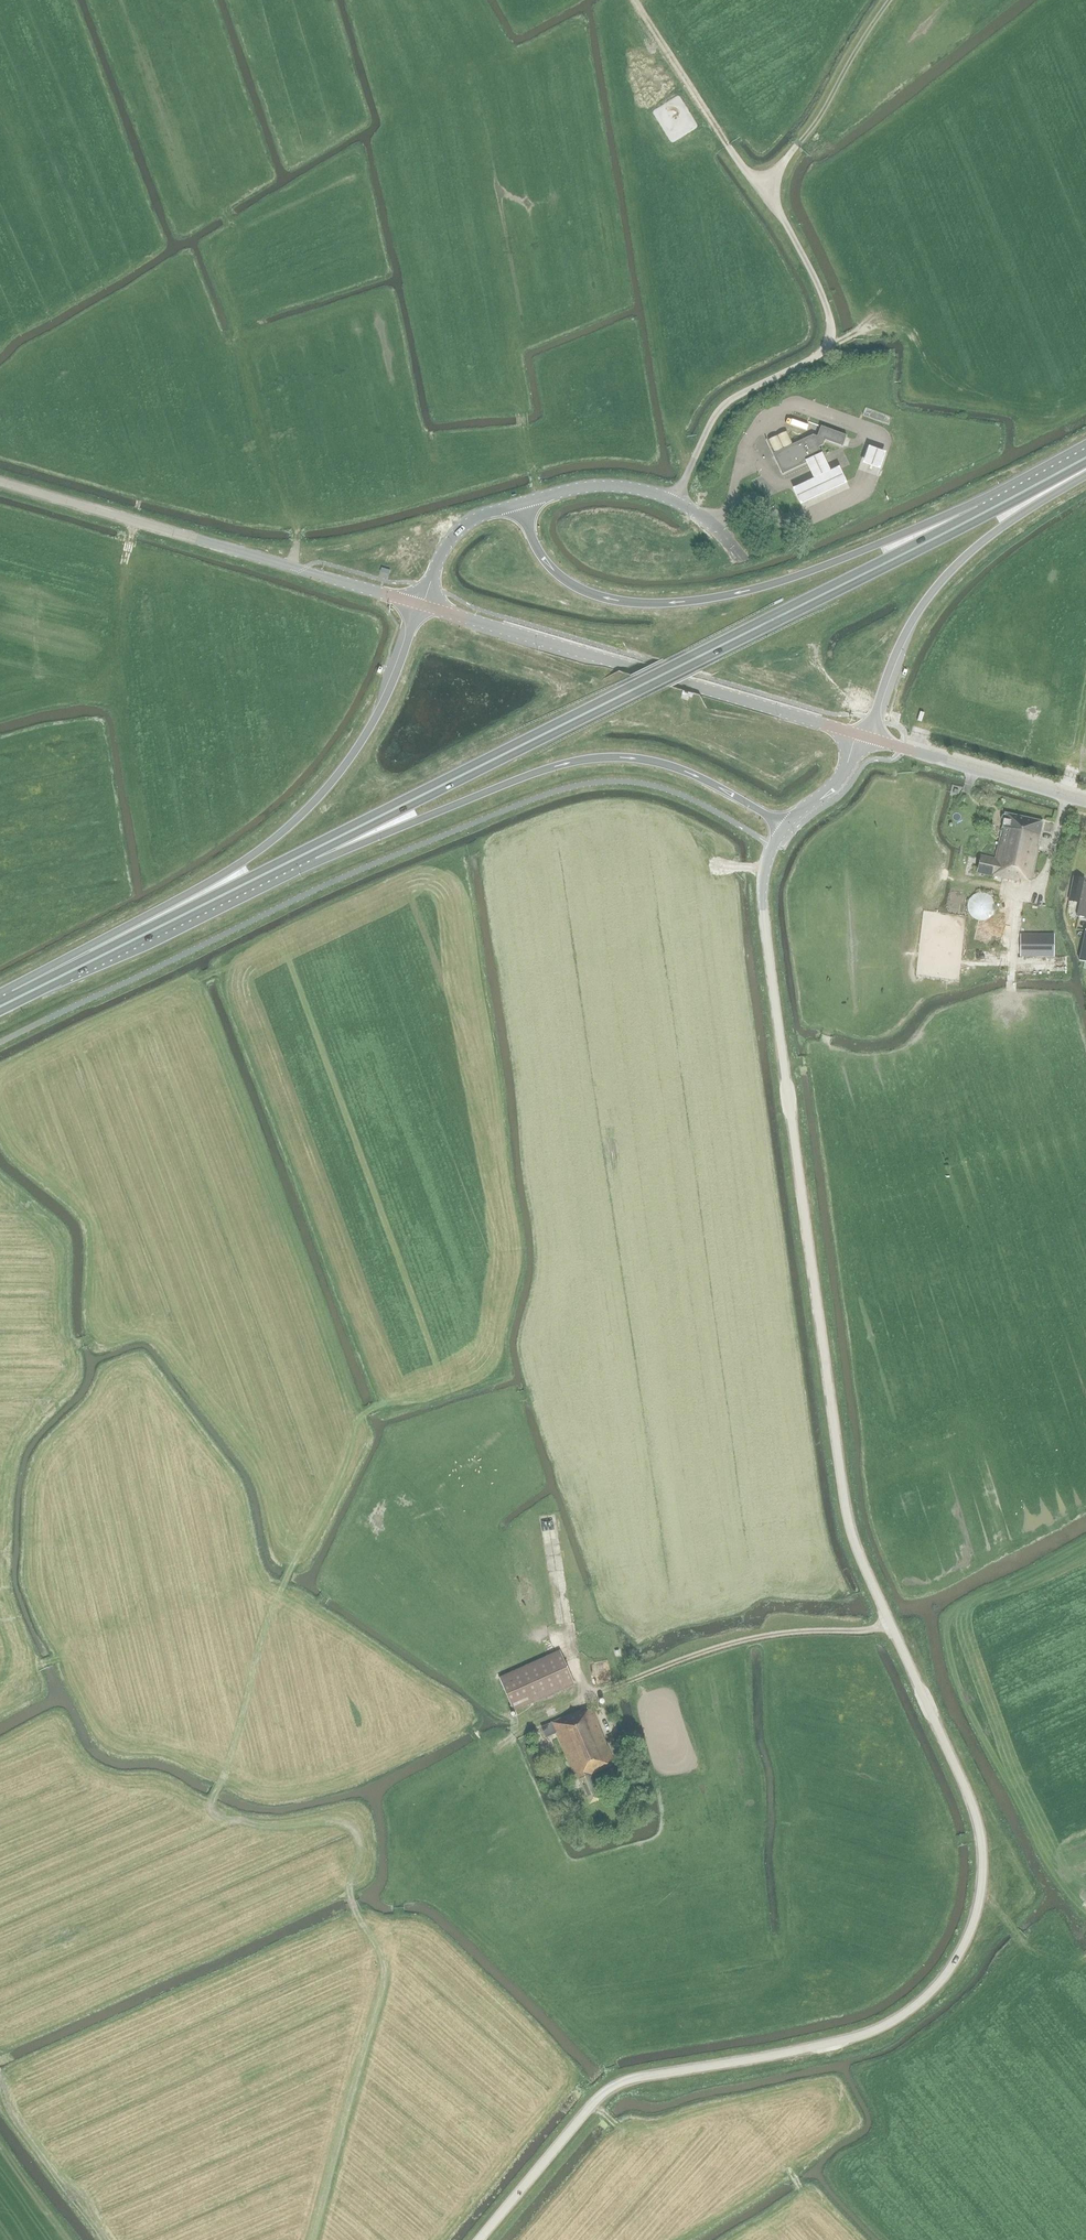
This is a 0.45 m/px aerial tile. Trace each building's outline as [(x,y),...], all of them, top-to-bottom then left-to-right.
[(817,437),(813,435),(803,440),(793,445),(792,445),(774,453),(773,454),(767,440),(766,440),(782,475),(807,463),(823,456),(818,447),(823,445),(826,441),(842,447),(844,441),(846,437),(846,436),(821,426),(821,427),(819,432),(817,437)] [(786,432),(768,441),(774,453),(792,445),(786,432)] [(867,449),(861,466),(865,468),(874,471),(878,472),(884,455),(880,454),(871,451),(867,449)] [(823,457),(823,456),(807,463),(807,465),(811,472),(815,481),(812,482),(800,488),(795,490),(803,506),(808,503),(820,498),(832,492),(844,487),(848,484),(847,480),(841,469),(837,471),(831,474),(827,465),(823,457)] [(1038,845),(1043,822),(1005,813),(1004,815),(1002,816),(1002,819),(1003,820),(995,858),(980,855),(977,873),(1020,882),(1020,879),(1031,882),(1039,845),(1038,845)] [(1085,885),(1083,884),(1084,879),(1073,877),(1069,901),(1079,903),(1080,898),(1083,898),(1085,897),(1085,885)] [(968,902),(967,905),(967,908),(968,910),(969,913),(970,916),(973,918),(975,919),(978,920),(981,921),(984,920),(987,919),(989,918),(992,916),(993,913),(994,910),(995,907),(995,904),(994,901),(992,899),(990,896),(988,895),(985,893),(982,893),(979,893),(976,894),(974,895),(971,897),(969,899),(968,902)] [(1020,934),(1020,957),(1054,957),(1054,934),(1020,934)] [(514,1711),(575,1684),(560,1650),(499,1678),(514,1711)] [(591,1775),(615,1764),(591,1708),(581,1712),(580,1710),(541,1727),(546,1737),(556,1733),(574,1775),(577,1774),(590,1804),(601,1799),(591,1775)]
